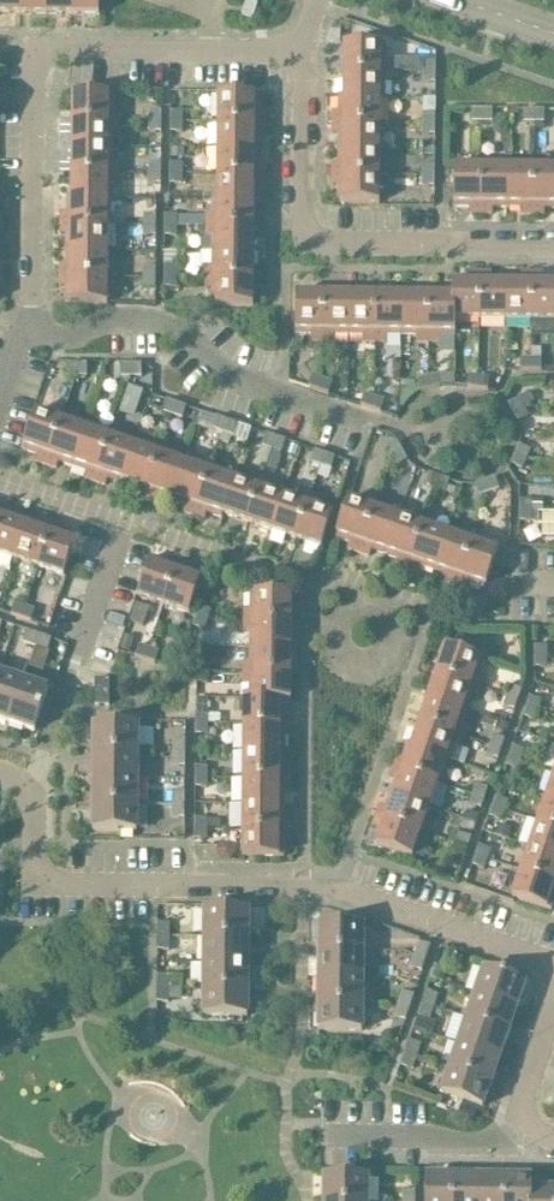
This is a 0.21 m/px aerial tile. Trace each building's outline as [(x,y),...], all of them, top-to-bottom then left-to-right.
[(20,0),(0,0),(0,14),(20,14),(20,0)] [(47,0),(20,0),(20,14),(47,15),(47,0)] [(73,0),(47,0),(47,15),(72,15),(73,0)] [(100,0),(73,0),(72,15),(100,15),(100,0)] [(252,18),(257,4),(247,1),(242,14),(252,18)] [(385,61),(385,44),(344,44),(344,72),(392,72),(392,61),(385,61)] [(436,73),(436,62),(424,62),(424,72),(436,73)] [(385,99),(385,83),(392,83),(392,72),(344,72),(343,95),(343,97),(381,98),(381,99),(385,99)] [(436,83),(436,73),(424,72),(424,83),(436,83)] [(115,110),(115,94),(73,93),(73,121),(121,121),(121,110),(115,110)] [(260,112),(260,96),(219,95),(219,123),(266,123),(266,112),(260,112)] [(381,124),(381,99),(381,98),(343,97),(343,95),(339,95),(339,112),(333,112),(332,123),(381,124)] [(482,122),(482,110),(471,109),(471,122),(482,122)] [(492,122),(492,110),(482,110),(482,122),(492,122)] [(533,123),(533,110),(524,110),(524,123),(533,123)] [(543,123),(543,110),(533,110),(533,123),(543,123)] [(161,122),(161,111),(150,111),(150,121),(161,122)] [(182,122),(182,111),(170,111),(170,122),(182,122)] [(435,125),(435,114),(424,113),(424,124),(435,125)] [(114,148),(114,133),(120,133),(121,121),(73,121),(73,147),(114,148)] [(161,132),(161,122),(150,121),(150,132),(161,132)] [(182,132),(182,122),(170,122),(170,132),(182,132)] [(259,149),(259,134),(266,134),(266,123),(219,123),(218,149),(259,149)] [(381,150),(381,124),(332,123),(332,134),(339,134),(338,149),(381,150)] [(435,135),(435,125),(424,124),(424,135),(435,135)] [(114,163),(114,148),(73,147),(73,173),(120,174),(120,163),(114,163)] [(183,148),(171,148),(171,157),(183,157),(183,148)] [(259,164),(259,149),(218,149),(218,175),(265,175),(265,164),(259,164)] [(380,175),(381,150),(338,149),(338,164),(332,164),(332,175),(380,175)] [(161,173),(161,163),(149,163),(149,173),(161,173)] [(182,174),(182,163),(170,163),(170,174),(182,174)] [(435,177),(435,166),(423,166),(423,177),(435,177)] [(481,214),(481,167),(454,167),(453,208),(470,208),(470,214),(481,214)] [(507,209),(508,168),(481,167),(481,214),(492,215),(492,209),(507,209)] [(533,215),(534,168),(508,168),(507,209),(522,209),(522,215),(533,215)] [(534,168),(533,215),(544,215),(544,209),(553,209),(553,168),(534,168)] [(114,200),(114,184),(120,184),(120,174),(73,173),(72,197),(72,199),(108,199),(108,200),(114,200)] [(161,183),(161,173),(149,173),(149,183),(161,183)] [(182,183),(182,174),(170,174),(169,183),(182,183)] [(259,202),(259,186),(265,186),(265,175),(218,175),(218,198),(218,200),(254,201),(254,202),(259,202)] [(380,202),(380,175),(332,175),(332,186),(338,186),(338,202),(380,202)] [(435,187),(435,177),(423,177),(423,187),(435,187)] [(108,225),(108,200),(108,199),(72,199),(72,197),(67,197),(67,213),(61,213),(61,224),(108,225)] [(253,227),(254,202),(254,201),(218,200),(218,198),(213,198),(213,214),(206,214),(206,226),(253,227)] [(156,226),(156,215),(144,215),(143,225),(156,226)] [(176,226),(176,215),(164,215),(164,226),(176,226)] [(108,251),(108,225),(61,224),(61,234),(66,234),(66,250),(108,251)] [(156,235),(156,226),(143,225),(143,235),(156,235)] [(176,235),(176,226),(164,226),(164,235),(176,235)] [(253,252),(253,227),(206,226),(206,236),(213,236),(212,252),(253,252)] [(107,277),(108,251),(66,250),(66,264),(60,264),(60,276),(107,277)] [(253,278),(253,252),(212,252),(212,266),(206,266),(206,277),(253,278)] [(155,277),(155,267),(143,266),(143,277),(155,277)] [(176,277),(176,267),(164,267),(164,277),(176,277)] [(479,320),(479,272),(469,272),(469,278),(452,278),(452,295),(452,296),(453,296),(453,320),(455,320),(479,320)] [(505,321),(506,279),(490,279),(490,272),(479,272),(479,320),(505,321)] [(531,321),(532,272),(521,272),(521,279),(506,279),(505,321),(531,321)] [(542,279),(542,273),(532,272),(531,321),(553,321),(553,279),(542,279)] [(107,304),(107,277),(60,276),(60,287),(65,287),(65,303),(107,304)] [(155,287),(155,277),(143,277),(143,287),(155,287)] [(176,287),(176,277),(164,277),(163,287),(176,287)] [(252,305),(253,278),(206,277),(206,288),(212,288),(212,305),(252,305)] [(323,342),(323,294),(295,294),(295,336),(311,336),(311,342),(323,342)] [(349,336),(349,294),(323,294),(323,342),(334,342),(334,336),(349,336)] [(374,343),(375,295),(349,294),(349,336),(364,336),(364,343),(374,343)] [(401,337),(401,295),(375,295),(374,343),(386,343),(386,337),(401,337)] [(428,343),(428,295),(401,295),(401,337),(417,337),(417,343),(428,343)] [(453,320),(453,296),(452,296),(452,295),(428,295),(428,343),(439,344),(439,337),(455,338),(455,320),(453,320)] [(530,371),(530,360),(520,360),(520,371),(530,371)] [(540,371),(540,360),(530,360),(530,371),(540,371)] [(77,376),(77,364),(67,364),(67,376),(77,376)] [(87,376),(87,364),(77,364),(77,376),(87,376)] [(131,376),(131,364),(122,364),(122,376),(131,376)] [(142,376),(142,364),(131,364),(131,376),(142,376)] [(477,390),(479,378),(468,376),(467,389),(477,390)] [(319,391),(323,380),(313,377),(309,388),(319,391)] [(440,389),(437,377),(427,379),(430,391),(440,389)] [(488,391),(489,379),(479,378),(477,390),(488,391)] [(430,391),(427,379),(417,381),(420,393),(430,391)] [(329,394),(332,383),(323,380),(319,391),(329,394)] [(129,384),(122,400),(132,405),(139,388),(129,384)] [(528,393),(519,397),(524,407),(534,402),(528,393)] [(371,409),(375,397),(366,394),(362,406),(371,409)] [(381,412),(385,401),(375,397),(371,409),(381,412)] [(173,414),(177,402),(167,399),(163,411),(173,414)] [(523,408),(518,399),(508,405),(513,414),(523,408)] [(182,417),(186,407),(186,406),(177,402),(173,414),(182,417)] [(528,417),(523,408),(513,414),(518,422),(528,417)] [(46,465),(62,419),(37,411),(23,450),(38,455),(36,462),(46,465)] [(223,431),(227,420),(217,416),(213,428),(223,431)] [(73,468),(87,428),(62,419),(46,465),(57,469),(59,463),(73,468)] [(233,435),(236,424),(237,423),(227,420),(223,431),(233,435)] [(96,482),(111,436),(87,428),(73,468),(88,473),(86,479),(96,482)] [(403,451),(398,442),(395,437),(373,430),(369,441),(387,448),(392,457),(403,451)] [(272,448),(276,437),(266,433),(262,445),(272,448)] [(122,485),(136,445),(111,436),(96,482),(106,486),(108,480),(122,485)] [(282,452),(285,441),(286,440),(276,437),(272,448),(282,452)] [(144,499),(160,453),(136,445),(122,485),(136,490),(134,496),(144,499)] [(526,460),(530,450),(519,445),(515,455),(526,460)] [(321,465),(325,454),(315,450),(311,462),(321,465)] [(407,460),(403,451),(392,457),(397,466),(407,460)] [(172,502),(185,462),(160,453),(144,499),(155,503),(157,497),(172,502)] [(271,454),(266,469),(276,472),(281,458),(271,454)] [(331,469),(335,458),(335,457),(325,454),(321,465),(331,469)] [(522,469),(526,460),(515,455),(511,464),(522,469)] [(195,516),(210,470),(185,462),(172,502),(186,507),(184,513),(195,516)] [(222,515),(235,479),(233,478),(210,470),(195,516),(205,520),(207,514),(222,519),(223,515),(222,515)] [(247,523),(262,478),(252,474),(250,480),(235,475),(233,478),(235,479),(222,515),(223,515),(247,523)] [(436,488),(440,477),(430,474),(426,485),(436,488)] [(445,491),(449,481),(449,480),(440,477),(436,488),(445,491)] [(271,531),(285,492),(271,487),(273,481),(262,478),(247,523),(271,531)] [(499,490),(496,480),(496,479),(486,482),(489,493),(499,490)] [(489,493),(486,482),(476,485),(479,496),(489,493)] [(296,540),(312,495),(301,491),(299,497),(285,492),(271,531),(296,540)] [(322,549),(335,509),(320,504),(322,498),(312,495),(296,540),(322,549)] [(358,553),(374,507),(349,499),(336,538),(351,544),(349,550),(358,553)] [(531,512),(531,501),(519,501),(519,512),(531,512)] [(28,521),(14,516),(16,510),(6,506),(0,522),(0,555),(15,560),(28,521)] [(385,556),(399,516),(374,507),(358,553),(369,557),(371,551),(385,556)] [(531,522),(531,512),(519,512),(519,522),(531,522)] [(537,527),(553,527),(553,513),(537,512),(537,527)] [(408,570),(424,524),(399,516),(385,556),(400,561),(398,566),(408,570)] [(39,568),(54,523),(45,520),(42,526),(28,521),(15,560),(39,568)] [(65,577),(78,538),(63,532),(65,527),(54,523),(39,568),(65,577)] [(435,573),(448,532),(424,524),(408,570),(419,574),(421,568),(435,573)] [(457,587),(473,541),(448,532),(435,573),(449,577),(447,583),(457,587)] [(485,590),(499,550),(473,541),(457,587),(468,590),(470,585),(485,590)] [(164,604),(180,560),(169,556),(167,562),(152,557),(139,596),(164,604)] [(190,613),(203,574),(187,569),(189,563),(180,560),(164,604),(190,613)] [(291,620),(292,593),(251,592),(251,609),(244,609),(244,620),(291,620)] [(21,618),(25,607),(16,603),(12,615),(21,618)] [(208,619),(211,609),(200,605),(196,615),(208,619)] [(31,621),(35,610),(25,607),(21,618),(31,621)] [(205,629),(208,619),(196,615),(193,625),(205,629)] [(291,645),(291,620),(244,620),(244,632),(251,632),(251,645),(291,645)] [(228,622),(228,636),(240,637),(240,623),(228,622)] [(35,646),(39,635),(27,630),(23,642),(35,646)] [(48,651),(52,639),(39,635),(35,646),(48,651)] [(125,636),(120,650),(129,653),(134,639),(125,636)] [(146,660),(149,648),(139,645),(136,656),(146,660)] [(291,673),(291,645),(251,645),(251,661),(244,660),(244,672),(291,673)] [(546,657),(546,646),(534,646),(534,657),(546,657)] [(479,676),(485,660),(445,647),(436,673),(482,688),(485,678),(479,676)] [(156,663),(159,651),(149,648),(146,660),(156,663)] [(546,667),(546,657),(534,657),(534,666),(546,667)] [(209,672),(209,662),(197,662),(197,672),(209,672)] [(209,683),(209,672),(197,672),(197,683),(209,683)] [(291,701),(291,673),(244,672),(244,684),(250,684),(250,697),(250,699),(285,699),(285,701),(291,701)] [(24,681),(0,673),(0,718),(10,722),(24,681)] [(478,699),(482,688),(436,673),(428,697),(468,711),(472,697),(478,699)] [(110,706),(109,680),(95,680),(95,706),(110,706)] [(35,731),(49,690),(24,681),(10,722),(35,731)] [(518,700),(521,691),(510,687),(506,697),(518,700)] [(284,714),(285,701),(285,699),(250,699),(250,697),(244,697),(244,725),(291,726),(291,714),(284,714)] [(463,725),(468,711),(428,697),(420,722),(465,737),(468,727),(463,725)] [(515,711),(518,700),(506,697),(503,707),(515,711)] [(537,711),(540,701),(529,697),(526,707),(537,711)] [(534,721),(537,711),(526,707),(522,717),(534,721)] [(208,724),(208,715),(196,714),(196,724),(208,724)] [(461,748),(465,737),(420,722),(412,745),(411,747),(446,758),(446,759),(450,761),(455,746),(461,748)] [(208,734),(208,724),(196,724),(196,734),(208,734)] [(138,752),(138,725),(95,725),(95,752),(138,752)] [(284,752),(284,736),(291,736),(291,726),(244,725),(243,751),(284,752)] [(501,750),(504,740),(493,736),(489,746),(501,750)] [(185,753),(186,740),(174,740),(174,752),(185,753)] [(438,783),(446,759),(446,758),(411,747),(412,745),(407,743),(402,758),(397,756),(393,767),(438,783)] [(498,759),(501,750),(489,746),(486,755),(498,759)] [(521,760),(524,750),(512,746),(509,756),(521,760)] [(284,768),(284,752),(243,751),(243,778),(290,778),(290,768),(284,768)] [(137,778),(138,752),(95,752),(94,778),(137,778)] [(185,766),(185,753),(174,752),(173,766),(185,766)] [(517,770),(521,760),(509,756),(505,766),(517,770)] [(207,777),(207,767),(195,767),(195,777),(207,777)] [(429,808),(438,783),(393,767),(390,778),(395,780),(390,794),(429,808)] [(207,788),(207,777),(195,777),(195,788),(207,788)] [(137,804),(137,778),(94,778),(94,804),(137,804)] [(284,804),(284,789),(290,789),(290,778),(243,778),(243,804),(284,804)] [(484,799),(488,789),(476,785),(473,796),(484,799)] [(185,806),(185,792),(173,791),(173,805),(185,806)] [(421,832),(429,808),(390,794),(386,807),(380,806),(376,817),(421,832)] [(481,809),(484,799),(473,796),(470,805),(481,809)] [(504,811),(507,801),(495,797),(492,807),(504,811)] [(547,797),(538,822),(553,827),(553,799),(547,797)] [(137,832),(137,804),(94,804),(94,831),(137,832)] [(284,819),(284,804),(243,804),(243,830),(290,830),(290,819),(284,819)] [(185,818),(185,806),(173,805),(173,818),(185,818)] [(500,821),(504,811),(492,807),(488,817),(500,821)] [(412,858),(421,832),(376,817),(373,826),(378,828),(372,844),(412,858)] [(207,819),(195,819),(195,829),(207,829),(207,820),(207,819)] [(538,822),(530,847),(553,855),(553,827),(538,822)] [(207,840),(207,829),(195,829),(195,840),(207,840)] [(284,858),(284,841),(290,841),(290,830),(243,830),(242,857),(284,858)] [(468,849),(471,839),(459,834),(456,845),(468,849)] [(464,859),(468,849),(456,845),(452,855),(464,859)] [(487,859),(490,850),(478,846),(475,855),(487,859)] [(530,847),(521,872),(553,883),(553,855),(530,847)] [(483,870),(487,859),(475,855),(472,866),(483,870)] [(521,872),(512,898),(552,911),(553,905),(553,883),(521,872)] [(248,938),(248,910),(205,910),(205,937),(248,938)] [(169,937),(169,924),(157,924),(157,936),(169,937)] [(363,952),(363,925),(320,925),(319,952),(363,952)] [(169,950),(169,937),(157,936),(156,950),(169,950)] [(247,964),(248,938),(205,937),(205,963),(247,964)] [(427,960),(431,947),(420,943),(415,956),(427,960)] [(362,979),(363,952),(319,952),(319,978),(362,979)] [(423,972),(427,960),(415,956),(411,968),(423,972)] [(247,990),(247,964),(205,963),(204,990),(247,990)] [(442,983),(446,970),(434,966),(430,979),(442,983)] [(517,1009),(526,983),(484,969),(476,995),(517,1009)] [(168,989),(169,976),(156,976),(156,989),(168,989)] [(362,1005),(362,979),(319,978),(319,1004),(362,1005)] [(168,1002),(168,989),(156,989),(156,1002),(168,1002)] [(247,1017),(247,990),(204,990),(204,1016),(247,1017)] [(433,1008),(438,995),(426,991),(422,1004),(433,1008)] [(410,1009),(414,996),(403,992),(398,1005),(410,1009)] [(509,1033),(517,1009),(476,995),(467,1019),(509,1033)] [(362,1032),(362,1005),(319,1004),(319,1031),(362,1032)] [(429,1021),(433,1008),(422,1004),(417,1017),(429,1021)] [(406,1021),(410,1009),(398,1005),(394,1017),(406,1021)] [(500,1058),(509,1033),(467,1019),(459,1044),(500,1058)] [(417,1057),(421,1045),(409,1041),(405,1053),(417,1057)] [(492,1083),(500,1058),(459,1044),(450,1069),(492,1083)] [(412,1070),(417,1057),(405,1053),(401,1066),(412,1070)] [(483,1109),(492,1083),(450,1069),(442,1095),(483,1109)] [(368,1176),(325,1176),(324,1200),(367,1200),(368,1176)] [(453,1177),(425,1177),(425,1200),(452,1200),(453,1177)] [(479,1177),(453,1177),(452,1200),(479,1200),(479,1177)] [(505,1178),(479,1177),(479,1200),(504,1200),(505,1178)] [(531,1189),(532,1189),(532,1178),(505,1178),(504,1200),(530,1200),(531,1189)] [(532,1189),(531,1189),(530,1200),(553,1200),(553,1190),(532,1189)] [(416,1191),(404,1191),(403,1200),(416,1200),(416,1191)]
